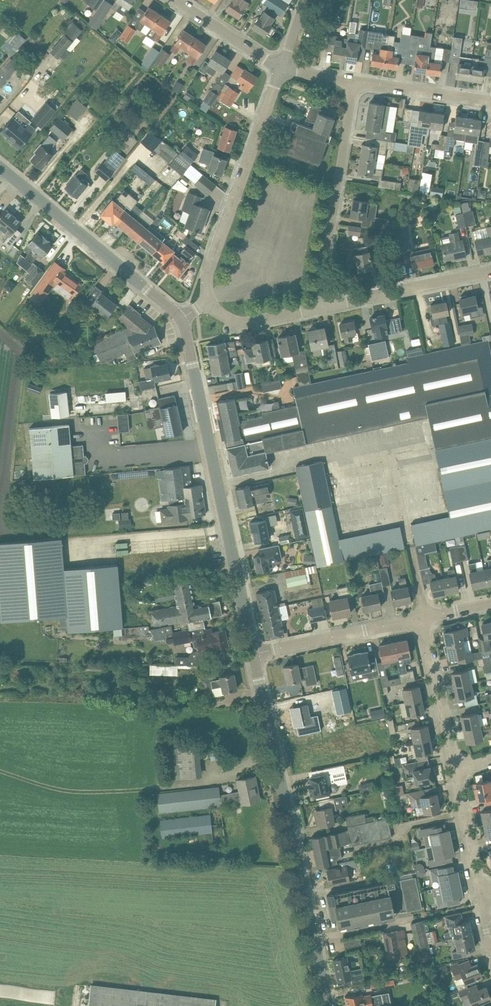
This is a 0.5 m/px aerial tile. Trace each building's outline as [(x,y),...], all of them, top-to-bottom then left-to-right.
[(96,11),(103,0),(82,0),(86,3),(85,6),(86,6),(84,9),(93,15),(96,11)] [(117,1),(113,7),(124,15),(129,8),(134,0),(116,0),(117,1)] [(226,9),(235,15),(234,16),(237,18),(238,17),(238,18),(250,0),(249,0),(232,0),(226,9)] [(271,3),(268,7),(281,16),(289,4),(283,0),(273,0),(271,3)] [(459,7),(476,10),(477,1),(468,0),(461,0),(459,7)] [(140,19),(134,15),(128,24),(137,30),(138,28),(141,30),(146,23),(151,27),(160,14),(149,6),(140,19)] [(98,8),(96,11),(93,15),(94,16),(89,24),(95,29),(106,13),(98,8)] [(274,18),(266,12),(264,11),(260,18),(258,17),(252,27),(265,35),(266,33),(271,36),(275,29),(269,25),(274,18)] [(151,27),(146,34),(157,41),(162,34),(171,21),(160,14),(151,27)] [(76,36),(82,30),(86,24),(80,18),(51,51),(58,57),(66,48),(76,36)] [(137,30),(128,24),(120,37),(128,42),(137,30)] [(186,50),(195,37),(184,29),(175,42),(176,43),(171,50),(176,53),(181,46),(186,50)] [(360,34),(348,32),(347,40),(344,60),(349,60),(348,62),(355,63),(355,62),(356,62),(358,47),(365,48),(368,30),(360,29),(360,34)] [(1,47),(8,52),(22,36),(15,30),(1,47)] [(376,32),(368,30),(365,48),(374,49),(376,37),(375,37),(376,32)] [(399,53),(407,55),(410,34),(401,33),(400,42),(394,41),(395,36),(389,35),(384,66),(397,68),(399,53)] [(371,64),(384,66),(389,35),(382,34),(380,54),(373,53),(371,64)] [(410,34),(407,55),(416,56),(414,71),(426,72),(430,46),(427,46),(427,40),(418,39),(419,36),(410,34)] [(344,60),(347,40),(343,39),(343,36),(336,35),(336,36),(328,35),(326,49),(333,50),(332,58),(333,58),(344,60)] [(76,36),(66,48),(70,52),(80,40),(76,36)] [(451,55),(460,57),(463,38),(454,36),(452,49),(451,55)] [(206,44),(195,37),(186,50),(192,54),(188,61),(192,64),(197,57),(206,44)] [(452,49),(430,46),(426,72),(439,74),(441,60),(450,62),(451,55),(452,49)] [(153,48),(142,63),(148,68),(159,51),(153,48)] [(163,49),(154,62),(162,67),(170,54),(163,49)] [(216,51),(210,59),(208,63),(211,65),(207,71),(213,75),(218,69),(222,72),(230,60),(216,51)] [(469,79),(472,59),(460,57),(459,63),(458,63),(456,77),(469,79)] [(484,61),(472,59),(469,79),(481,81),(484,67),(483,66),(484,61)] [(15,70),(14,70),(6,63),(0,70),(0,88),(15,70)] [(257,77),(237,65),(231,75),(237,79),(237,80),(242,83),(239,87),(247,92),(257,77)] [(217,81),(210,90),(218,95),(224,85),(217,81)] [(230,107),(239,93),(229,86),(225,93),(223,91),(219,98),(221,99),(220,100),(230,107)] [(218,95),(210,90),(204,100),(211,104),(218,95)] [(77,99),(67,111),(76,119),(86,106),(77,99)] [(53,101),(49,104),(47,102),(32,119),(42,127),(56,110),(59,106),(53,101)] [(369,102),(367,116),(388,119),(390,106),(384,105),(369,102)] [(325,110),(312,106),(307,119),(306,119),(305,119),(315,123),(313,128),(328,134),(334,118),(324,114),(326,110),(325,109),(325,110)] [(411,122),(411,121),(413,109),(405,108),(403,121),(411,122)] [(428,134),(428,133),(432,112),(419,110),(417,122),(411,121),(411,122),(407,144),(420,146),(422,133),(428,134)] [(16,113),(1,131),(12,141),(11,142),(19,148),(35,129),(29,124),(31,121),(19,111),(16,113)] [(428,133),(440,135),(441,134),(444,114),(432,112),(428,133)] [(469,117),(456,115),(453,136),(456,137),(455,139),(465,140),(466,132),(469,117)] [(388,119),(367,116),(365,128),(378,130),(376,139),(377,139),(395,142),(396,132),(386,130),(388,119)] [(469,117),(466,132),(465,140),(465,141),(473,142),(474,138),(478,138),(481,119),(469,117)] [(72,129),(58,118),(50,127),(63,139),(72,129)] [(313,128),(292,121),(290,129),(292,129),(284,150),(285,150),(284,152),(318,164),(319,162),(320,162),(327,142),(329,143),(332,135),(328,134),(313,128)] [(229,151),(234,138),(236,130),(225,127),(218,147),(229,151)] [(142,142),(144,143),(149,137),(154,141),(150,146),(160,154),(168,145),(151,131),(142,142)] [(441,134),(440,135),(439,144),(432,143),(431,148),(444,150),(447,135),(441,134)] [(41,145),(41,144),(35,151),(36,152),(31,159),(42,169),(53,155),(49,151),(57,141),(49,135),(41,145)] [(456,137),(453,136),(447,135),(443,158),(450,159),(452,146),(454,147),(455,139),(456,137)] [(363,144),(360,158),(374,161),(374,160),(384,162),(386,148),(394,150),(395,142),(377,139),(376,146),(363,144)] [(473,164),(480,165),(484,141),(477,140),(473,164)] [(490,142),(484,141),(480,165),(487,166),(490,142)] [(168,145),(160,154),(170,163),(178,153),(173,149),(168,145)] [(185,159),(191,164),(197,156),(197,154),(187,145),(181,151),(175,147),(173,149),(178,153),(184,159),(185,159)] [(198,150),(197,154),(197,156),(203,158),(201,162),(210,165),(208,170),(221,174),(226,159),(214,155),(214,156),(198,150)] [(116,151),(111,158),(104,165),(102,163),(96,171),(107,181),(125,158),(116,151)] [(184,159),(178,153),(170,163),(169,165),(175,170),(184,159)] [(382,176),(383,169),(373,168),(374,161),(360,158),(358,172),(382,176)] [(191,164),(185,159),(175,170),(182,176),(191,164)] [(134,163),(129,169),(142,178),(146,171),(134,163)] [(89,183),(84,178),(88,174),(81,169),(76,175),(65,188),(76,197),(81,191),(82,192),(88,185),(87,185),(89,183)] [(431,174),(423,172),(419,192),(428,194),(431,174)] [(196,185),(208,195),(215,186),(216,186),(204,175),(196,185)] [(419,192),(420,179),(409,178),(407,190),(419,192)] [(400,190),(401,183),(379,179),(378,187),(400,190)] [(137,201),(124,189),(114,201),(112,199),(100,214),(112,224),(114,221),(127,206),(130,209),(137,201)] [(485,198),(486,191),(478,190),(477,197),(485,198)] [(197,205),(201,197),(188,192),(182,209),(190,212),(185,225),(195,229),(197,230),(197,229),(201,231),(209,209),(197,205)] [(375,203),(363,201),(353,199),(351,215),(370,219),(371,211),(374,211),(375,203)] [(461,203),(463,213),(466,227),(476,225),(473,210),(471,211),(471,206),(469,207),(468,202),(461,203)] [(143,211),(135,204),(130,209),(127,206),(114,221),(126,231),(143,211)] [(2,229),(14,215),(5,209),(0,215),(0,214),(0,228),(2,229)] [(466,227),(463,213),(456,214),(459,228),(466,227)] [(14,215),(2,229),(9,235),(3,242),(10,247),(22,233),(17,228),(22,222),(14,215)] [(150,225),(139,215),(126,231),(137,240),(150,225)] [(158,216),(153,222),(157,225),(161,219),(158,216)] [(397,222),(389,221),(375,219),(374,227),(387,229),(387,228),(396,230),(397,222)] [(398,226),(398,229),(405,261),(411,260),(413,268),(420,267),(420,265),(433,262),(431,255),(432,254),(432,253),(431,253),(430,249),(411,253),(405,223),(400,224),(398,226)] [(150,225),(137,240),(152,253),(165,237),(150,225)] [(361,228),(348,226),(347,233),(360,235),(361,228)] [(487,227),(489,238),(476,241),(478,253),(489,251),(489,252),(490,252),(490,227),(487,227)] [(38,231),(32,239),(27,245),(32,249),(25,257),(32,263),(39,255),(42,257),(53,244),(38,231)] [(450,236),(440,238),(442,249),(445,259),(453,257),(457,256),(458,259),(466,257),(464,247),(462,240),(459,241),(457,232),(450,234),(450,236)] [(152,253),(163,262),(173,251),(176,247),(165,237),(152,253)] [(173,251),(163,262),(161,266),(168,272),(170,269),(178,276),(179,276),(183,279),(187,273),(183,270),(190,263),(187,261),(191,257),(193,257),(195,254),(195,252),(186,245),(178,255),(173,251)] [(367,245),(364,246),(354,248),(359,271),(372,268),(367,245)] [(29,273),(25,278),(33,285),(44,272),(36,265),(29,273)] [(56,276),(48,271),(29,297),(39,304),(56,281),(74,294),(81,284),(61,270),(56,276)] [(96,286),(88,295),(88,298),(88,312),(93,306),(107,317),(117,305),(115,303),(116,301),(103,290),(102,291),(96,286)] [(461,298),(460,299),(463,315),(470,314),(471,318),(484,315),(482,306),(477,307),(475,295),(467,297),(467,295),(460,296),(461,298)] [(433,316),(430,316),(432,325),(448,322),(446,314),(448,313),(446,302),(431,305),(433,316)] [(128,306),(122,314),(119,318),(130,327),(93,342),(101,363),(120,355),(123,364),(136,358),(134,353),(160,342),(153,325),(151,326),(128,306)] [(384,315),(370,317),(372,329),(373,329),(374,337),(392,333),(389,319),(385,320),(384,315)] [(356,333),(355,331),(353,321),(340,324),(342,336),(344,335),(345,341),(352,340),(351,334),(356,333)] [(70,345),(69,322),(60,322),(61,341),(64,341),(64,346),(70,345)] [(462,345),(471,343),(470,334),(473,333),(472,324),(458,327),(459,336),(461,336),(462,345)] [(328,347),(324,327),(308,331),(312,348),(320,346),(322,355),(326,354),(328,363),(338,361),(335,346),(328,347)] [(451,330),(441,333),(444,346),(454,344),(451,330)] [(290,335),(278,337),(282,355),(284,363),(293,361),(297,376),(309,374),(304,350),(298,351),(295,334),(293,334),(293,335),(290,335)] [(48,339),(41,344),(44,347),(50,342),(48,339)] [(217,401),(219,410),(220,418),(221,423),(218,424),(219,428),(222,428),(225,440),(225,441),(226,444),(226,446),(232,475),(242,473),(268,467),(265,452),(306,443),(428,416),(435,448),(449,516),(454,536),(455,536),(463,534),(489,529),(490,529),(490,351),(489,340),(488,339),(483,341),(471,343),(462,345),(407,357),(408,362),(311,383),(309,374),(297,376),(299,386),(293,387),(296,405),(280,408),(270,410),(262,412),(262,416),(256,418),(239,421),(234,398),(226,399),(217,401)] [(207,345),(210,358),(227,354),(226,352),(236,350),(234,340),(225,342),(225,341),(207,345)] [(254,348),(237,352),(238,355),(239,355),(242,370),(248,369),(247,361),(256,360),(270,357),(266,340),(253,343),(254,348)] [(368,344),(372,360),(389,356),(385,340),(368,344)] [(340,367),(348,365),(346,349),(337,351),(340,367)] [(227,354),(210,358),(213,375),(230,371),(227,357),(238,355),(237,352),(237,350),(236,350),(226,352),(227,354)] [(159,364),(151,365),(151,367),(144,368),(147,379),(139,381),(141,390),(156,387),(154,381),(171,377),(168,364),(159,365),(159,364)] [(236,381),(232,382),(234,387),(233,387),(234,389),(245,387),(243,372),(235,373),(236,381)] [(260,391),(282,388),(281,380),(259,383),(260,391)] [(66,391),(50,393),(52,417),(68,415),(66,391)] [(125,391),(105,393),(106,402),(126,400),(125,391)] [(183,432),(174,395),(158,399),(159,407),(144,410),(148,429),(164,426),(166,435),(183,432)] [(128,414),(117,415),(118,423),(128,422),(128,414)] [(71,446),(69,424),(29,428),(34,478),(86,474),(85,463),(87,463),(86,455),(84,455),(83,444),(71,446)] [(321,461),(296,466),(305,511),(330,506),(321,461)] [(189,465),(179,466),(164,468),(165,470),(156,471),(157,477),(159,476),(162,500),(168,499),(169,505),(169,508),(159,509),(162,522),(188,518),(187,516),(206,514),(203,496),(200,496),(199,485),(192,486),(189,465)] [(272,492),(269,482),(251,487),(250,485),(235,488),(240,507),(255,504),(253,496),(272,492)] [(302,508),(290,510),(296,538),(308,536),(302,508)] [(112,512),(112,520),(117,520),(117,527),(129,527),(129,512),(112,512)] [(264,520),(259,521),(249,523),(251,531),(253,530),(255,541),(269,539),(267,528),(273,527),(273,528),(282,528),(282,516),(273,516),(273,518),(264,520)] [(288,535),(278,537),(279,543),(289,541),(288,535)] [(0,542),(0,603),(1,621),(68,616),(68,632),(122,627),(117,564),(92,565),(64,569),(61,538),(0,542)] [(415,546),(420,569),(428,567),(425,554),(437,551),(435,542),(415,546)] [(282,559),(279,544),(259,548),(259,549),(261,555),(254,556),(255,557),(253,558),(252,560),(252,563),(254,564),(256,563),(257,571),(271,568),(269,562),(282,559)] [(457,545),(460,560),(468,559),(465,544),(457,545)] [(453,562),(460,560),(457,545),(449,547),(453,562)] [(483,569),(486,585),(490,584),(490,559),(488,559),(490,568),(483,569)] [(486,585),(483,569),(477,570),(475,562),(468,563),(470,572),(473,587),(486,585)] [(387,566),(379,568),(381,581),(382,586),(390,584),(387,566)] [(449,577),(442,578),(445,593),(458,590),(454,569),(448,570),(449,577)] [(445,593),(442,578),(436,579),(435,573),(428,574),(433,596),(445,593)] [(306,574),(290,577),(286,578),(288,586),(308,582),(306,574)] [(407,586),(405,577),(398,579),(400,587),(391,589),(394,604),(410,600),(407,586)] [(176,602),(193,599),(189,580),(173,583),(173,584),(156,588),(157,592),(154,592),(156,600),(175,597),(176,602)] [(382,586),(381,581),(369,584),(371,594),(362,596),(365,610),(381,607),(378,593),(384,592),(382,586)] [(347,599),(354,598),(351,585),(337,588),(339,598),(330,600),(333,617),(344,615),(344,614),(349,613),(350,613),(347,599)] [(274,589),(256,593),(260,611),(278,607),(278,606),(286,605),(285,602),(277,604),(274,589)] [(193,599),(176,602),(177,605),(151,611),(153,623),(154,626),(168,623),(168,624),(180,622),(181,622),(187,621),(189,629),(189,630),(195,629),(204,627),(205,628),(203,619),(222,615),(219,600),(195,605),(193,599)] [(278,607),(260,611),(266,638),(283,634),(284,634),(283,632),(282,624),(281,620),(288,618),(286,605),(278,606),(278,607)] [(327,618),(324,605),(307,609),(310,622),(327,618)] [(454,630),(444,632),(446,645),(463,641),(462,635),(468,634),(466,627),(465,627),(464,621),(465,621),(464,620),(453,623),(454,630)] [(479,637),(482,655),(490,653),(490,622),(482,624),(485,636),(479,637)] [(171,625),(150,629),(153,634),(154,639),(156,640),(167,638),(167,634),(172,633),(171,625)] [(205,628),(195,630),(197,640),(192,641),(194,642),(195,647),(199,649),(215,646),(215,647),(228,645),(225,630),(212,633),(211,628),(206,630),(205,628)] [(189,629),(172,633),(175,644),(192,641),(197,640),(195,630),(195,629),(189,630),(189,629)] [(397,663),(398,668),(404,666),(404,663),(411,662),(406,639),(393,642),(397,663)] [(468,640),(463,641),(446,645),(449,658),(457,656),(459,663),(473,660),(468,640)] [(391,664),(397,663),(393,642),(379,645),(382,661),(383,661),(384,668),(391,666),(391,664)] [(355,653),(347,655),(351,673),(361,671),(362,674),(367,673),(368,679),(380,676),(375,655),(368,656),(367,651),(360,652),(360,651),(355,652),(355,653)] [(204,665),(204,658),(176,657),(175,664),(191,665),(204,665)] [(313,665),(305,666),(298,668),(297,664),(283,666),(287,683),(300,680),(300,676),(304,675),(306,684),(317,682),(313,665)] [(177,676),(178,667),(150,665),(149,674),(177,676)] [(399,673),(400,677),(401,682),(414,679),(412,670),(399,673)] [(455,686),(470,683),(468,670),(452,673),(455,686)] [(237,689),(234,673),(220,676),(220,678),(211,680),(210,677),(201,679),(204,692),(213,691),(214,696),(224,694),(223,691),(237,689)] [(387,675),(379,677),(381,686),(387,685),(401,682),(400,677),(388,680),(387,675)] [(470,683),(455,686),(458,699),(473,696),(470,683)] [(403,689),(406,702),(421,699),(418,686),(403,689)] [(352,711),(347,688),(332,691),(337,714),(352,711)] [(421,699),(406,702),(409,715),(424,712),(421,699)] [(307,704),(298,706),(298,707),(299,707),(299,708),(291,710),(293,722),(295,721),(296,726),(298,734),(298,735),(321,730),(318,715),(312,716),(310,716),(307,704)] [(383,708),(369,711),(371,720),(385,717),(383,708)] [(471,714),(461,716),(464,729),(480,726),(488,724),(486,717),(482,718),(481,714),(477,715),(477,713),(471,714)] [(389,728),(390,734),(396,732),(396,733),(407,730),(405,724),(394,726),(389,728)] [(411,728),(414,741),(429,738),(426,725),(411,728)] [(480,726),(464,729),(467,742),(482,739),(480,726)] [(429,738),(414,741),(417,755),(432,751),(429,738)] [(167,746),(167,778),(199,777),(198,746),(167,746)] [(417,762),(402,765),(405,779),(414,777),(416,784),(433,781),(430,766),(418,769),(417,762)] [(331,793),(330,790),(333,792),(337,791),(339,788),(338,784),(334,781),(332,772),(336,771),(338,768),(338,766),(323,769),(324,774),(317,775),(310,777),(311,783),(308,783),(310,790),(314,789),(316,796),(318,795),(318,799),(329,796),(329,793),(331,793)] [(220,796),(221,804),(241,800),(242,803),(260,800),(258,790),(255,791),(253,777),(237,780),(240,792),(220,796)] [(476,783),(477,787),(475,788),(477,800),(483,798),(484,805),(490,804),(490,782),(490,780),(476,783)] [(374,789),(373,781),(359,784),(360,792),(374,789)] [(402,784),(396,786),(398,794),(404,793),(402,784)] [(159,813),(209,807),(221,806),(221,804),(220,796),(219,787),(157,794),(159,813)] [(423,789),(408,792),(411,806),(422,804),(424,812),(439,809),(436,793),(424,796),(423,789)] [(334,822),(331,810),(336,809),(344,807),(343,804),(349,803),(347,795),(318,801),(320,809),(316,809),(320,825),(334,822)] [(209,807),(210,815),(214,849),(226,847),(221,806),(209,807)] [(490,823),(490,809),(482,811),(484,825),(490,823)] [(345,817),(347,826),(366,822),(364,813),(345,817)] [(160,821),(162,837),(212,831),(210,815),(160,821)] [(348,829),(311,837),(317,866),(337,863),(336,859),(342,858),(339,845),(351,842),(352,845),(391,837),(387,818),(366,822),(347,826),(348,829)] [(436,825),(422,828),(426,847),(432,846),(452,842),(449,829),(438,832),(436,825)] [(434,858),(428,859),(430,866),(444,863),(443,856),(454,854),(452,842),(432,846),(434,858)] [(360,864),(359,858),(340,863),(341,867),(327,870),(330,884),(349,880),(346,869),(356,867),(355,865),(360,864)] [(420,863),(414,864),(417,877),(423,876),(425,872),(424,865),(420,863)] [(452,865),(431,870),(433,881),(439,879),(441,887),(460,883),(458,870),(454,871),(452,865)] [(422,908),(415,877),(400,880),(402,887),(406,887),(411,910),(422,908)] [(338,918),(339,926),(394,914),(388,886),(394,885),(393,881),(327,895),(332,919),(338,918)] [(442,894),(436,896),(439,907),(461,902),(459,896),(463,895),(460,883),(441,887),(442,894)] [(454,938),(472,934),(469,921),(463,922),(461,912),(445,915),(447,926),(451,925),(453,931),(444,933),(445,940),(454,938)] [(432,957),(425,930),(423,921),(411,923),(420,960),(432,957)] [(397,939),(404,938),(403,930),(383,933),(388,957),(388,962),(392,963),(399,962),(401,960),(401,955),(406,954),(405,945),(398,946),(397,939)] [(475,947),(472,934),(454,938),(457,951),(452,952),(453,958),(470,955),(469,948),(475,947)] [(347,957),(333,959),(338,981),(351,978),(351,976),(347,957)] [(454,980),(458,991),(468,987),(466,982),(482,976),(477,963),(471,966),(469,960),(451,967),(456,979),(454,980)] [(363,974),(351,976),(351,978),(353,984),(365,981),(363,974)] [(371,991),(383,989),(382,983),(381,981),(370,983),(371,991)] [(216,998),(91,984),(89,1005),(215,1005),(216,998)] [(468,987),(458,991),(461,999),(468,997),(472,1005),(490,998),(486,987),(478,990),(476,984),(468,987)] [(355,994),(345,996),(347,1005),(372,1005),(384,1003),(381,993),(370,996),(370,994),(362,996),(361,993),(355,994)]
